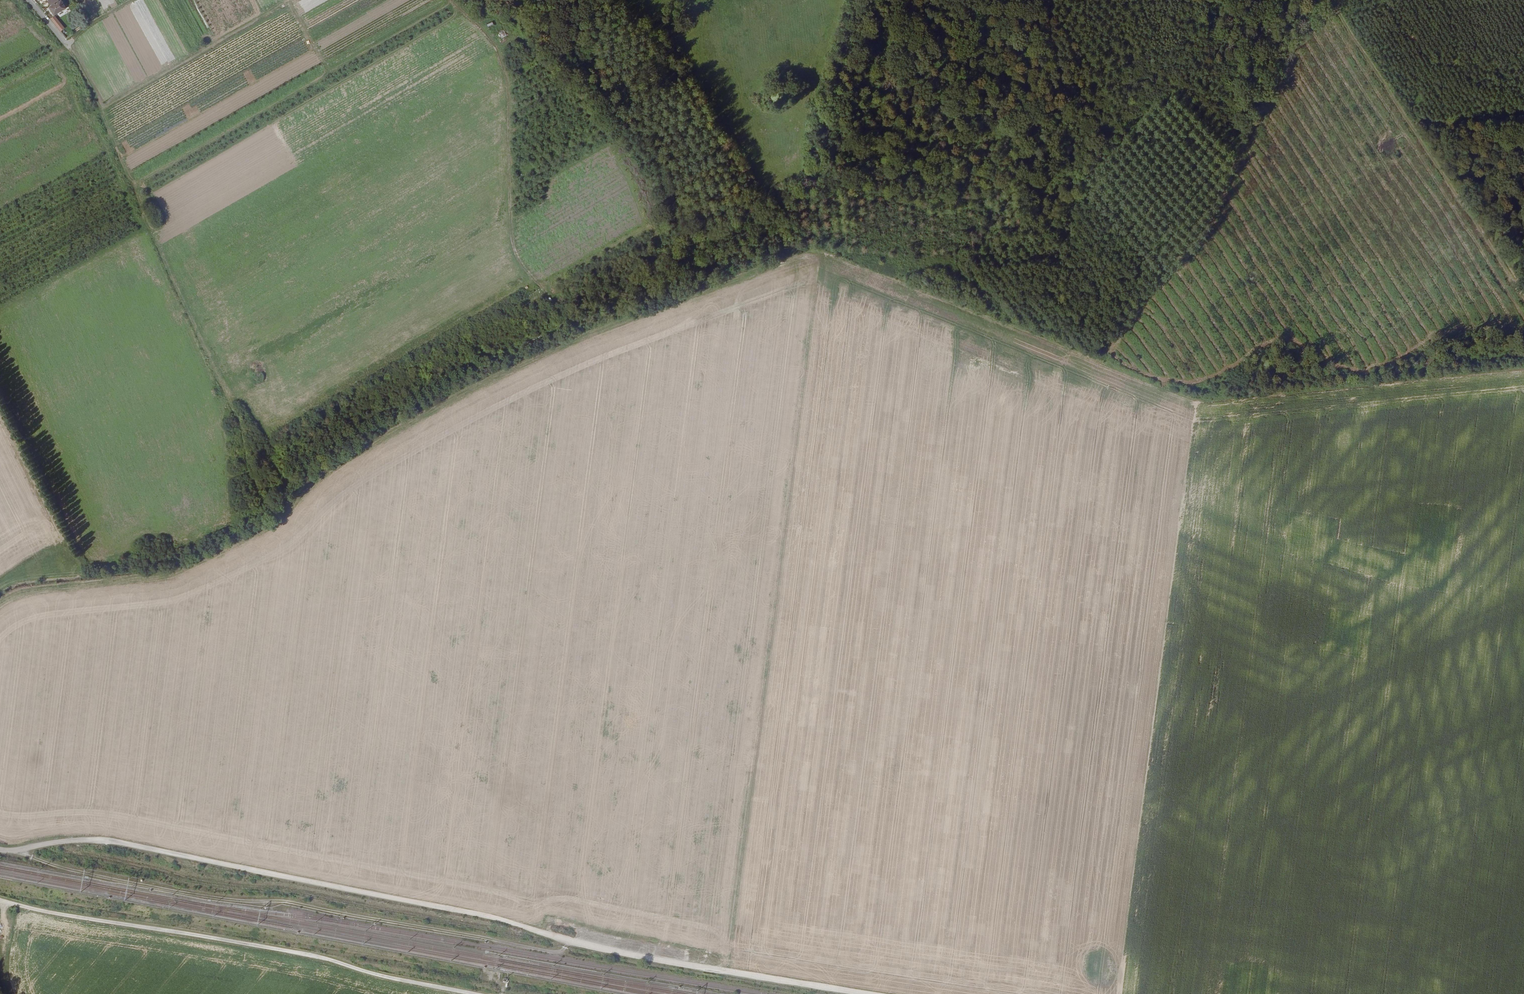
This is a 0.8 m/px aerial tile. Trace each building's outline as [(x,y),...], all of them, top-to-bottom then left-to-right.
[(66,0),(48,0),(49,3),(48,4),(53,13),(69,5),(66,0)] [(54,15),(50,19),(60,32),(65,28),(54,15)]
